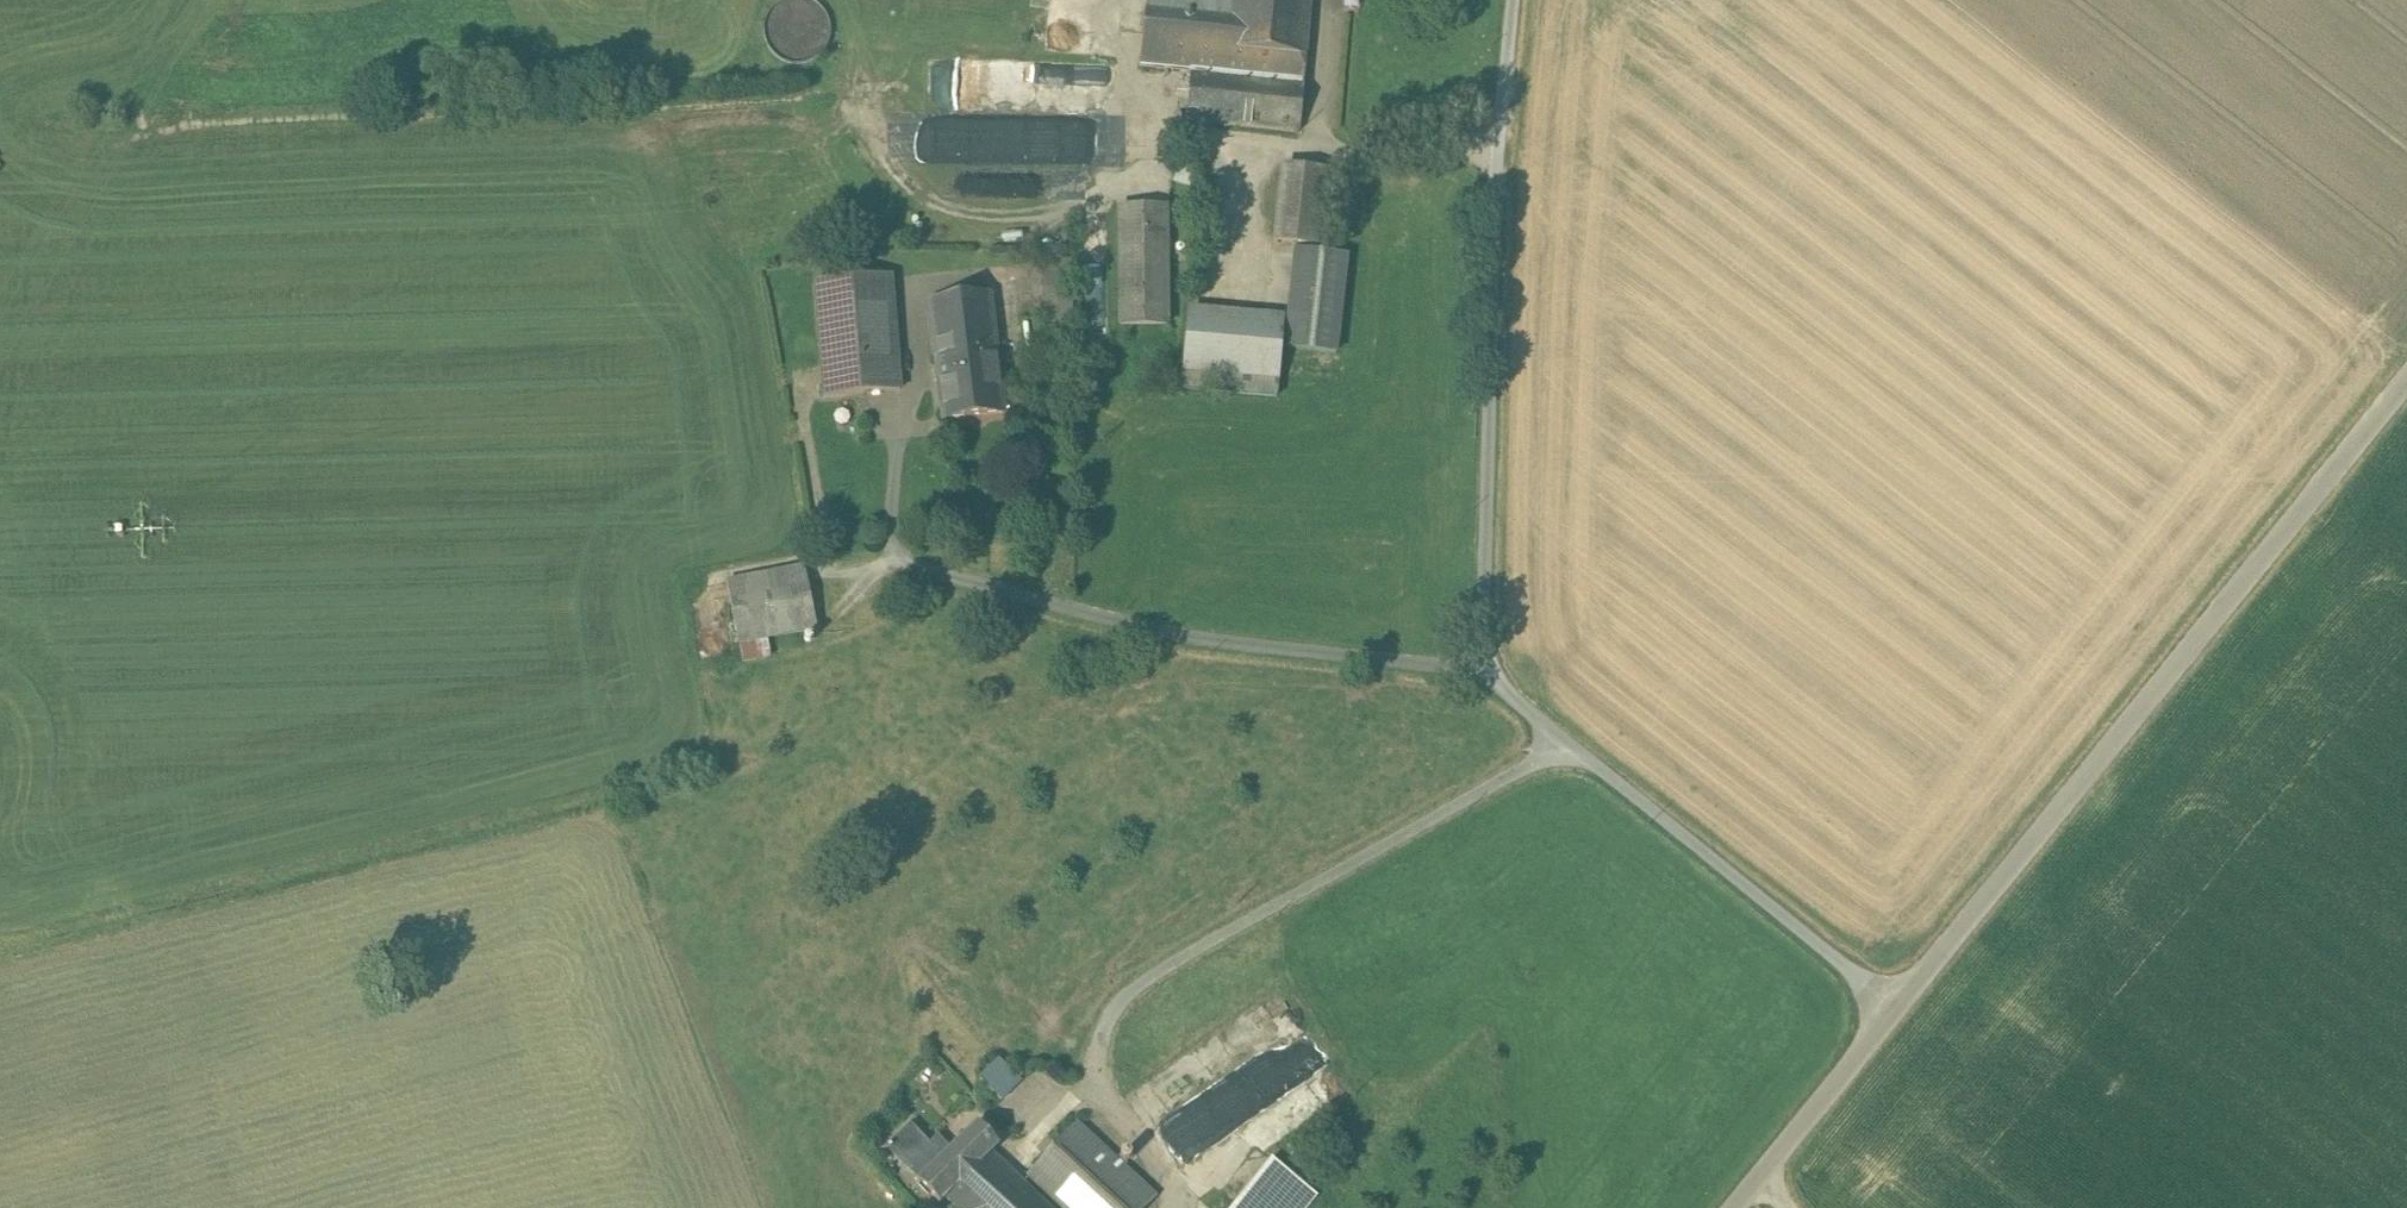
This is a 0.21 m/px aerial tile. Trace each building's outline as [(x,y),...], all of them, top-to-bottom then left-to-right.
[(821,52),(816,40),(829,35),(814,0),(788,0),(765,10),(790,66),(821,52)] [(1146,9),(1234,18),(1235,1),(1235,0),(1147,0),(1146,9)] [(1235,1),(1310,9),(1310,0),(1235,0),(1235,1)] [(1310,9),(1235,1),(1234,18),(1146,9),(1141,68),(1192,72),(1187,118),(1300,130),(1310,9)] [(1324,171),(1285,167),(1276,239),(1300,242),(1316,244),(1324,171)] [(1166,207),(1120,208),(1121,326),(1167,325),(1166,207)] [(1316,244),(1300,242),(1299,249),(1315,250),(1316,244)] [(1347,257),(1299,251),(1288,347),(1336,352),(1347,257)] [(890,278),(816,285),(825,396),(900,389),(895,327),(894,327),(890,278)] [(989,296),(930,303),(939,379),(998,371),(989,296)] [(1284,319),(1189,311),(1182,388),(1277,396),(1284,319)] [(998,371),(939,379),(944,419),(1003,411),(998,371)] [(802,569),(729,583),(740,641),(815,627),(802,569)] [(1021,1081),(999,1060),(980,1080),(1001,1101),(1021,1081)] [(943,1157),(910,1123),(885,1147),(918,1181),(943,1157)] [(1027,1176),(1062,1207),(1148,1207),(1157,1198),(1076,1123),(1027,1176)] [(943,1157),(918,1181),(939,1203),(946,1197),(991,1153),(992,1153),(998,1147),(977,1124),(943,1157)] [(991,1153),(946,1197),(958,1207),(1051,1207),(992,1153),(991,1153)] [(1233,1207),(1306,1207),(1316,1196),(1271,1160),(1233,1207)]
